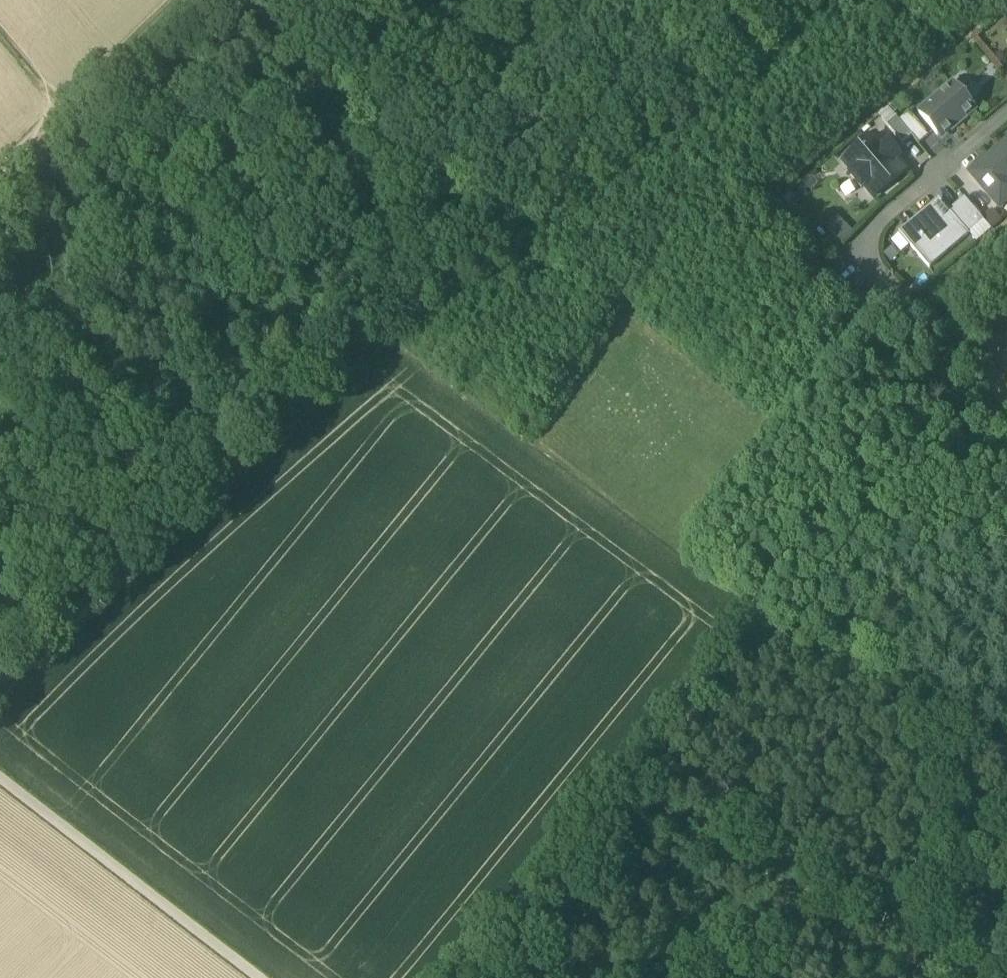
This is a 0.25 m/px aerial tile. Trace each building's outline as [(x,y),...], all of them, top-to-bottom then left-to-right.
[(938,137),(941,140),(951,132),(976,110),(953,83),(917,113),(938,137)] [(911,136),(918,144),(927,136),(908,113),(899,121),(911,136)] [(902,144),(911,136),(899,121),(896,117),(886,125),(902,144)] [(875,135),(844,161),(853,173),(850,176),(861,188),(864,185),(874,197),(905,171),(895,159),(898,157),(888,144),(884,147),(875,135)] [(999,209),(1006,202),(1006,186),(1006,141),(969,174),(999,209)] [(939,199),(936,202),(946,214),(949,211),(939,199)] [(949,211),(968,234),(983,221),(964,199),(949,211)] [(910,246),(929,269),(969,235),(968,234),(949,211),(946,214),(936,202),(899,233),(899,234),(910,246)] [(853,232),(838,219),(828,230),(842,244),(853,232)] [(991,230),(983,221),(968,234),(969,235),(976,243),(991,230)] [(910,246),(899,234),(889,243),(899,255),(910,246)]
